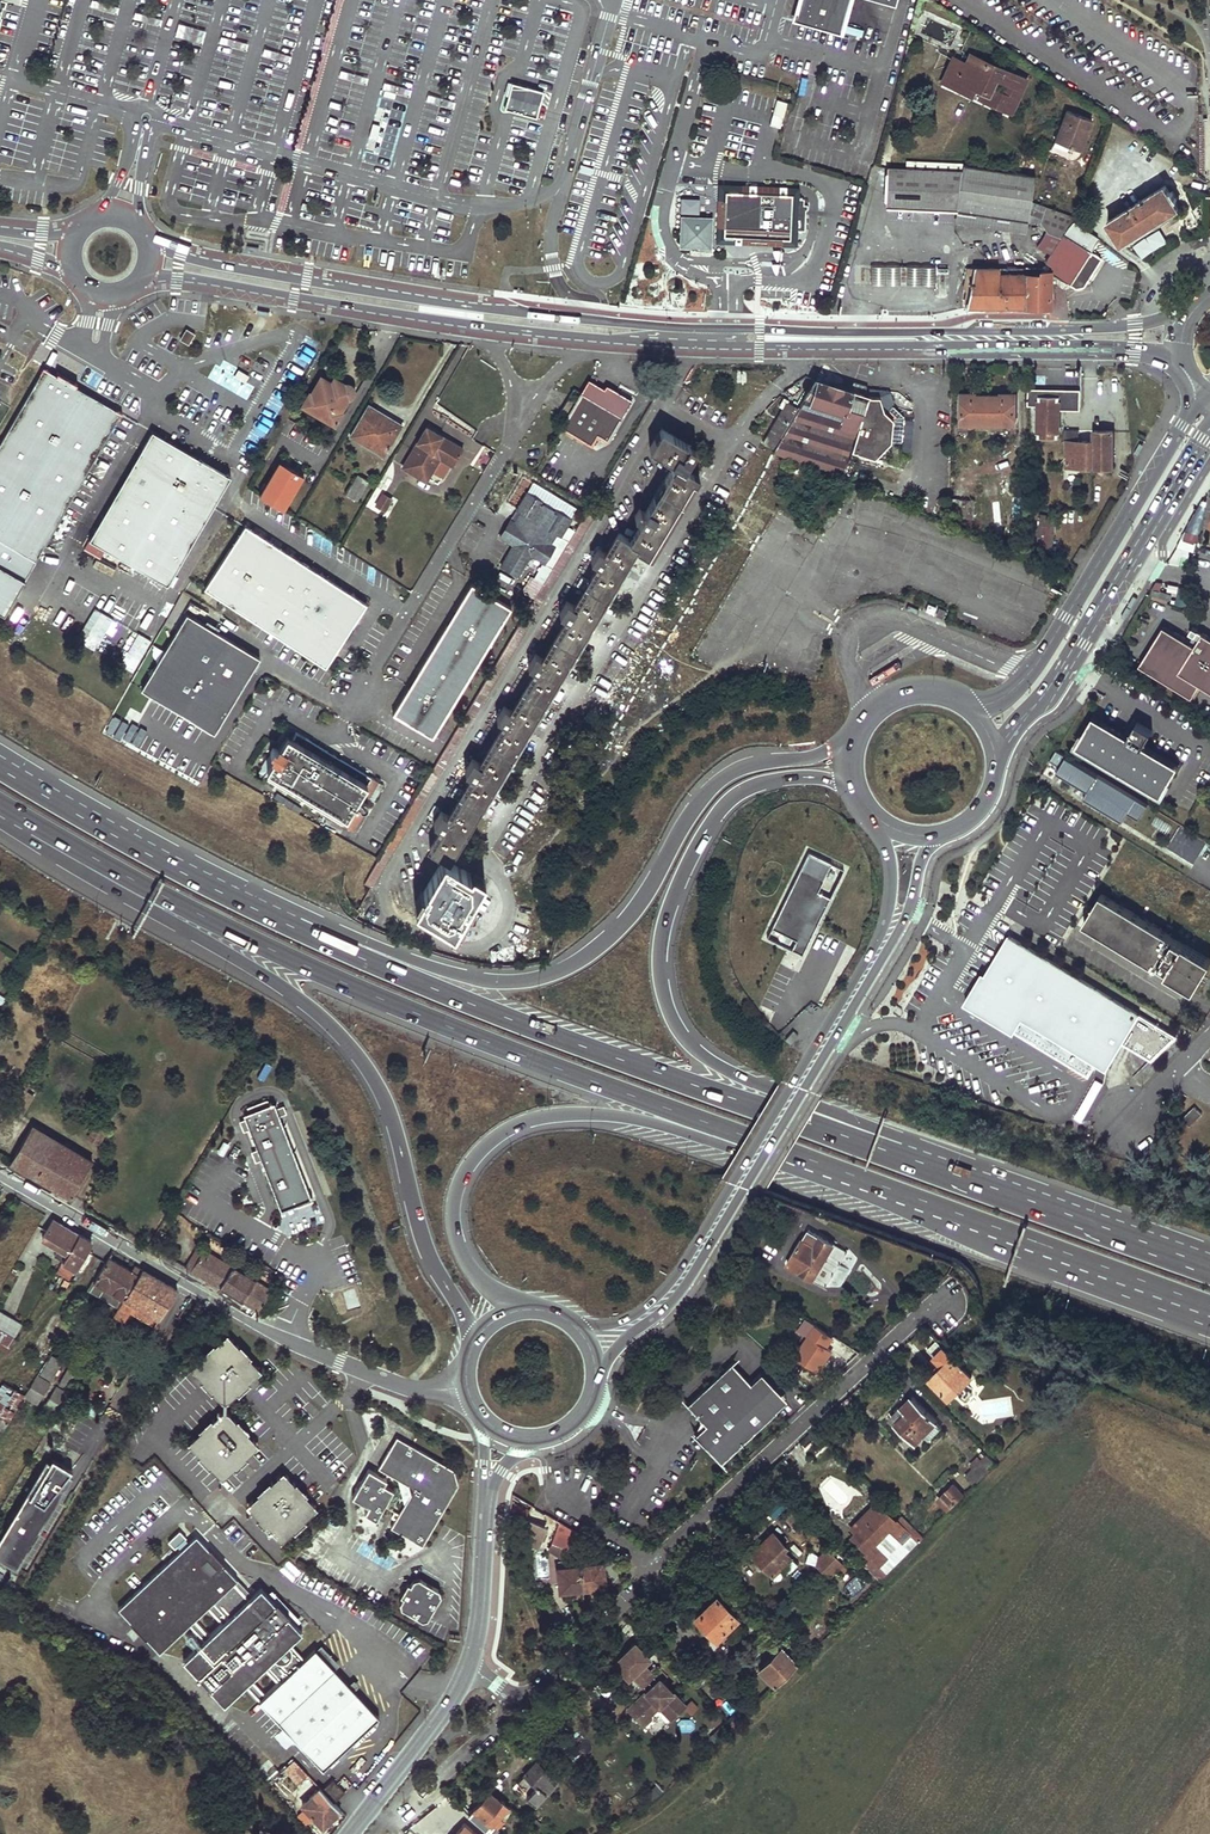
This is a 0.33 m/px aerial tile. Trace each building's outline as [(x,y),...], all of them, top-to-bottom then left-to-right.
[(794,20),(840,33),(849,0),(800,0),(794,20)] [(976,100),(1013,116),(1029,80),(968,52),(964,61),(952,56),(939,83),(971,97),(974,90),(980,93),(976,100)] [(512,82),(505,108),(536,117),(544,91),(528,87),(519,84),(512,82)] [(780,127),(787,102),(777,99),(770,124),(780,127)] [(1053,141),(1080,151),(1092,120),(1065,109),(1053,141)] [(956,210),(1028,219),(1034,174),(963,166),(962,172),(956,172),(951,210),(956,210)] [(885,206),(951,210),(956,172),(953,171),(887,168),(885,206)] [(1122,242),(1179,207),(1175,200),(1178,199),(1172,190),(1169,191),(1165,184),(1150,194),(1148,190),(1141,193),(1144,198),(1109,219),(1113,226),(1110,228),(1115,237),(1118,236),(1122,242)] [(719,231),(795,234),(795,229),(798,230),(798,232),(802,232),(802,230),(805,230),(806,209),(807,209),(808,208),(808,205),(807,205),(804,204),(804,198),(802,198),(802,196),(798,196),(798,198),(796,198),(796,194),(721,191),(721,199),(720,214),(719,231)] [(680,197),(680,212),(720,214),(721,199),(680,197)] [(1047,233),(1052,235),(1064,214),(1045,207),(1039,222),(1047,233)] [(956,223),(1026,232),(1028,219),(956,210),(954,223),(956,223)] [(1090,252),(1098,239),(1073,221),(1074,218),(1064,214),(1052,235),(1060,238),(1045,262),(1052,266),(1048,271),(1070,284),(1074,287),(1082,286),(1100,258),(1090,252)] [(711,218),(682,217),(681,245),(710,247),(711,218)] [(870,266),(870,284),(935,284),(935,266),(870,266)] [(973,267),(967,267),(963,287),(967,294),(973,267)] [(965,307),(1048,307),(1048,271),(1042,270),(1042,267),(973,267),(967,294),(965,307)] [(186,329),(180,339),(189,344),(195,334),(186,329)] [(0,443),(0,611),(5,614),(121,413),(44,368),(0,443)] [(335,423),(342,411),(340,410),(353,388),(334,378),(331,382),(321,376),(311,394),(310,393),(303,405),(335,423)] [(815,379),(798,408),(774,449),(773,451),(843,477),(851,450),(874,457),(881,450),(891,441),(893,419),(883,410),(883,409),(879,396),(868,396),(815,379)] [(588,381),(561,427),(591,445),(597,435),(607,441),(618,423),(620,424),(632,402),(607,387),(605,391),(588,381)] [(962,394),(962,422),(1016,423),(1016,394),(962,394)] [(1039,395),(1038,436),(1059,437),(1060,395),(1039,395)] [(784,408),(763,443),(774,449),(798,408),(788,402),(788,400),(784,398),(779,406),(784,408)] [(568,399),(558,414),(565,418),(574,403),(568,399)] [(891,441),(881,450),(889,456),(901,443),(903,416),(892,405),(883,409),(883,410),(893,419),(891,441)] [(368,407),(350,436),(384,456),(391,444),(385,440),(397,422),(384,414),(383,416),(368,407)] [(397,422),(385,440),(391,444),(402,425),(397,422)] [(426,427),(403,467),(426,480),(439,457),(453,466),(463,449),(448,440),(446,443),(442,441),(444,438),(426,427)] [(661,428),(649,448),(674,462),(645,512),(639,509),(635,516),(640,520),(660,532),(695,474),(685,467),(696,448),(661,428)] [(1064,430),(1063,441),(1067,441),(1067,466),(1113,467),(1113,431),(1094,430),(1094,441),(1079,440),(1079,430),(1064,430)] [(168,585),(231,476),(152,431),(84,549),(100,558),(106,549),(168,585)] [(283,510),(304,475),(280,460),(260,494),(283,510)] [(357,474),(346,494),(357,501),(369,481),(357,474)] [(527,492),(516,509),(521,512),(515,522),(511,519),(500,536),(514,545),(501,565),(518,576),(531,555),(540,561),(534,570),(539,573),(555,546),(550,544),(556,534),(561,536),(571,519),(554,508),(553,510),(543,504),(544,502),(527,492)] [(383,493),(376,505),(385,510),(392,499),(383,493)] [(593,501),(364,882),(371,886),(600,505),(593,501)] [(1041,515),(1037,551),(1029,550),(1029,553),(1036,556),(1038,551),(1052,552),(1056,516),(1041,515)] [(640,520),(629,539),(639,544),(637,548),(647,554),(660,532),(640,520)] [(245,525),(205,588),(325,666),(334,654),(338,651),(338,647),(354,621),(358,619),(359,615),(366,603),(355,596),(353,592),(349,591),(324,576),(322,572),(318,571),(294,556),(292,552),(288,552),(263,536),(261,532),(256,532),(245,525)] [(442,829),(430,849),(444,858),(415,906),(454,929),(483,880),(470,872),(449,861),(637,548),(639,544),(629,539),(619,533),(607,554),(599,548),(591,561),(599,566),(590,582),(582,577),(577,585),(585,590),(576,606),(567,601),(560,613),(568,619),(544,659),(536,654),(528,667),(536,671),(513,711),(504,706),(497,719),(505,724),(481,764),(473,759),(465,771),(474,777),(464,792),(456,787),(451,796),(459,801),(450,816),(441,812),(434,824),(442,829)] [(472,584),(393,713),(432,736),(511,608),(472,584)] [(102,611),(85,641),(96,647),(113,617),(102,611)] [(183,613),(139,689),(203,727),(218,722),(257,656),(183,613)] [(1202,632),(1195,645),(1163,626),(1140,665),(1193,697),(1200,684),(1209,690),(1209,637),(1202,632)] [(139,632),(121,665),(134,672),(152,638),(139,632)] [(1120,654),(1115,662),(1123,667),(1128,659),(1120,654)] [(1153,731),(1138,722),(1129,737),(1095,717),(1078,744),(1162,795),(1180,765),(1145,744),(1153,731)] [(218,722),(203,727),(213,732),(218,722)] [(273,747),(258,772),(267,777),(267,778),(354,830),(365,811),(354,804),(361,793),(374,801),(384,784),(339,757),(339,756),(338,751),(334,749),(329,750),(328,751),(296,732),(291,739),(287,736),(278,750),(273,747)] [(1056,750),(1050,760),(1056,764),(1065,770),(1068,765),(1084,775),(1088,769),(1056,750)] [(1050,760),(1046,766),(1053,770),(1056,764),(1050,760)] [(1166,848),(1193,864),(1205,843),(1179,827),(1166,848)] [(808,852),(771,927),(796,940),(792,949),(802,955),(830,897),(817,891),(831,863),(808,852)] [(817,891),(830,897),(843,868),(831,863),(817,891)] [(1083,923),(1158,967),(1161,962),(1170,968),(1167,973),(1195,989),(1209,964),(1209,959),(1101,894),(1083,923)] [(767,936),(792,949),(796,940),(771,927),(767,936)] [(1176,1036),(1008,935),(975,992),(990,1001),(992,998),(1017,1013),(1008,1027),(1088,1074),(1096,1061),(1107,1067),(1127,1033),(1137,1039),(1132,1048),(1151,1059),(1176,1036)] [(985,973),(982,971),(964,1001),(1008,1027),(1017,1013),(992,998),(990,1001),(975,992),(985,973)] [(793,1029),(785,1038),(790,1043),(798,1034),(793,1029)] [(312,1199),(269,1101),(239,1111),(276,1212),(279,1211),(312,1199)] [(1201,1113),(1194,1106),(1183,1116),(1190,1124),(1201,1113)] [(99,1144),(107,1130),(96,1124),(88,1138),(99,1144)] [(56,1141),(31,1126),(16,1151),(28,1158),(33,1150),(46,1157),(56,1141)] [(16,1151),(11,1160),(72,1196),(92,1162),(56,1141),(46,1157),(33,1150),(28,1158),(16,1151)] [(53,1219),(42,1238),(59,1248),(55,1256),(63,1261),(79,1234),(61,1224),(53,1219)] [(79,1234),(63,1261),(82,1272),(93,1254),(86,1250),(91,1241),(79,1234)] [(828,1254),(834,1243),(821,1235),(815,1246),(803,1238),(788,1263),(813,1278),(819,1269),(824,1272),(833,1257),(828,1254)] [(204,1249),(191,1270),(258,1311),(271,1291),(232,1266),(233,1265),(232,1263),(228,1261),(226,1261),(225,1262),(204,1249)] [(93,1280),(87,1289),(119,1308),(142,1270),(134,1265),(131,1270),(109,1257),(94,1281),(93,1280)] [(818,1281),(824,1272),(819,1269),(813,1278),(818,1281)] [(165,1283),(142,1270),(119,1308),(114,1315),(126,1321),(131,1312),(155,1326),(177,1290),(165,1283)] [(85,1299),(79,1310),(88,1316),(95,1305),(85,1299)] [(79,1310),(73,1320),(83,1326),(88,1316),(79,1310)] [(14,1336),(22,1324),(0,1312),(0,1328),(14,1336)] [(818,1371),(832,1350),(826,1346),(833,1335),(817,1324),(796,1357),(818,1371)] [(43,1339),(53,1343),(58,1329),(47,1325),(43,1339)] [(7,1349),(14,1336),(0,1328),(0,1345),(7,1349)] [(224,1336),(193,1365),(193,1366),(193,1370),(193,1371),(222,1402),(223,1401),(227,1402),(228,1402),(259,1373),(258,1372),(258,1368),(259,1367),(229,1336),(225,1336),(224,1336)] [(972,1377),(936,1340),(927,1349),(943,1365),(928,1379),(948,1399),(957,1391),(965,1399),(973,1392),(965,1383),(972,1377)] [(51,1355),(40,1374),(51,1380),(62,1361),(51,1355)] [(749,1382),(731,1362),(686,1404),(704,1424),(693,1434),(719,1462),(775,1410),(749,1382)] [(69,1366),(59,1384),(70,1391),(80,1372),(69,1366)] [(760,1372),(749,1382),(775,1410),(786,1400),(760,1372)] [(35,1377),(24,1395),(38,1403),(49,1385),(35,1377)] [(0,1389),(0,1430),(2,1431),(24,1395),(4,1382),(0,1389)] [(57,1414),(68,1396),(56,1388),(44,1407),(57,1414)] [(936,1420),(911,1395),(891,1414),(895,1420),(894,1421),(914,1441),(922,1433),(936,1420)] [(222,1411),(191,1440),(191,1445),(190,1445),(219,1477),(220,1476),(224,1476),(224,1477),(256,1448),(256,1443),(228,1411),(227,1412),(223,1411),(222,1411)] [(940,1425),(936,1420),(922,1433),(927,1438),(940,1425)] [(422,1545),(458,1485),(454,1469),(400,1438),(395,1439),(378,1468),(400,1480),(407,1485),(410,1494),(403,1496),(405,1502),(391,1527),(422,1545)] [(996,1463),(985,1453),(979,1458),(976,1456),(968,1463),(972,1467),(965,1473),(975,1484),(996,1463)] [(46,1457),(0,1536),(0,1557),(17,1567),(63,1489),(58,1485),(70,1471),(46,1457)] [(368,1469),(352,1497),(368,1506),(364,1513),(376,1519),(393,1489),(384,1484),(386,1479),(368,1469)] [(280,1473),(249,1502),(249,1503),(249,1507),(277,1539),(278,1539),(282,1539),(283,1539),(314,1510),(314,1506),(315,1505),(286,1474),(285,1474),(281,1474),(280,1473)] [(400,1480),(403,1496),(410,1494),(407,1485),(400,1480)] [(962,1492),(952,1483),(938,1498),(947,1507),(962,1492)] [(690,1498),(677,1509),(684,1516),(696,1505),(690,1498)] [(922,1536),(900,1513),(894,1520),(878,1506),(874,1510),(854,1531),(849,1535),(864,1550),(861,1553),(868,1558),(862,1563),(878,1579),(885,1573),(877,1565),(885,1557),(871,1543),(886,1528),(900,1541),(908,1533),(917,1541),(922,1536)] [(874,1510),(870,1506),(849,1527),(854,1531),(874,1510)] [(168,1539),(180,1549),(190,1537),(178,1527),(168,1539)] [(888,1569),(917,1541),(908,1533),(900,1541),(886,1528),(871,1543),(885,1557),(877,1565),(885,1573),(888,1569)] [(784,1545),(771,1532),(750,1551),(770,1573),(778,1566),(784,1572),(795,1563),(781,1548),(784,1545)] [(198,1675),(196,1677),(209,1690),(210,1689),(224,1704),(267,1663),(269,1666),(270,1669),(271,1672),(271,1674),(271,1675),(272,1677),(272,1679),(272,1681),(272,1683),(272,1684),(272,1685),(273,1686),(274,1687),(259,1701),(323,1769),(379,1716),(316,1648),(303,1659),(291,1654),(292,1652),(292,1650),(292,1648),(291,1646),(290,1644),(289,1643),(290,1642),(265,1614),(267,1613),(259,1600),(255,1604),(249,1598),(241,1605),(236,1595),(234,1582),(237,1579),(224,1565),(225,1564),(210,1548),(209,1549),(196,1535),(119,1608),(132,1621),(131,1623),(146,1639),(147,1638),(160,1651),(213,1602),(228,1618),(183,1660),(198,1675)] [(849,1572),(826,1549),(816,1558),(815,1565),(828,1577),(836,1569),(843,1577),(849,1572)] [(557,1568),(558,1577),(561,1576),(562,1591),(582,1588),(579,1565),(579,1558),(573,1554),(574,1560),(576,1559),(577,1565),(557,1568)] [(288,1559),(281,1568),(293,1578),(300,1569),(288,1559)] [(579,1565),(582,1588),(603,1586),(601,1572),(603,1571),(602,1562),(579,1565)] [(413,1579),(410,1584),(408,1583),(400,1595),(403,1596),(400,1602),(401,1607),(422,1619),(427,1618),(441,1595),(440,1590),(419,1577),(413,1579)] [(735,1616),(715,1596),(694,1616),(715,1637),(718,1634),(735,1616)] [(741,1622),(735,1616),(718,1634),(722,1640),(741,1622)] [(632,1637),(610,1660),(640,1689),(654,1673),(642,1662),(649,1655),(632,1637)] [(797,1660),(781,1643),(770,1654),(786,1671),(797,1660)] [(786,1671),(770,1654),(757,1667),(773,1683),(786,1671)] [(681,1700),(655,1674),(624,1705),(640,1721),(647,1713),(648,1709),(655,1702),(667,1714),(681,1700)] [(688,1714),(698,1707),(692,1699),(682,1706),(688,1714)] [(556,1778),(535,1760),(517,1781),(528,1791),(525,1794),(534,1803),(556,1778)] [(294,1762),(288,1767),(301,1781),(306,1775),(294,1762)] [(333,1779),(322,1789),(334,1802),(345,1792),(333,1779)] [(320,1788),(303,1805),(323,1826),(340,1809),(334,1802),(322,1789),(320,1788)] [(500,1798),(490,1789),(469,1812),(486,1828),(491,1824),(509,1803),(502,1796),(500,1798)] [(465,1821),(454,1833),(455,1833),(479,1833),(465,1821)] [(495,1828),(491,1824),(486,1828),(490,1832),(495,1828)]
